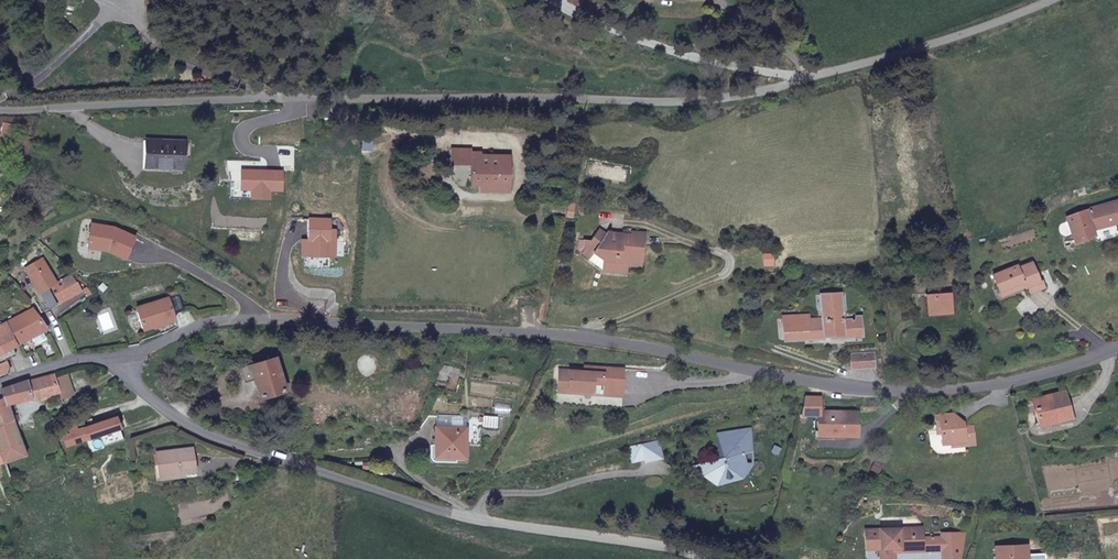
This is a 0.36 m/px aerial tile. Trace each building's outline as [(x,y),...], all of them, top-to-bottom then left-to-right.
[(184,168),(186,144),(146,141),(144,168),(167,170),(167,167),(184,168)] [(509,162),(487,162),(487,167),(482,167),(482,162),(481,159),(472,159),(472,157),(452,157),(452,173),(472,174),(472,192),(480,192),(509,191),(509,162)] [(270,198),(283,198),(283,179),(242,179),(242,189),(241,206),(270,207),(270,198)] [(241,206),(242,189),(231,189),(231,206),(241,206)] [(1075,245),(1096,234),(1095,230),(1117,223),(1117,200),(1088,209),(1066,217),(1073,240),(1066,242),(1068,247),(1075,245)] [(124,259),(136,238),(116,228),(108,227),(108,230),(105,229),(103,226),(93,224),(88,248),(108,252),(124,259)] [(302,247),(302,263),(312,264),(312,260),(323,260),(323,264),(334,265),(334,248),(330,248),(330,236),(330,227),(308,226),(307,247),(302,247)] [(639,244),(644,245),(645,245),(646,234),(624,232),(624,235),(623,239),(613,238),(613,233),(608,233),(606,235),(599,229),(591,241),(585,240),(583,248),(585,249),(581,254),(589,259),(593,254),(603,262),(602,273),(626,275),(627,267),(628,263),(632,263),(632,268),(641,269),(643,254),(639,254),(639,244)] [(39,295),(31,298),(39,314),(80,295),(73,279),(56,287),(44,261),(27,269),(39,295)] [(1030,290),(1045,283),(1042,277),(1040,278),(1031,261),(1013,269),(1011,266),(992,275),(999,290),(1008,287),(1010,291),(1020,287),(1017,282),(1021,280),(1024,285),(1027,284),(1030,290)] [(1008,287),(999,290),(1002,295),(1010,291),(1008,287)] [(809,323),(810,340),(825,340),(825,336),(843,336),(844,339),(855,338),(854,320),(845,321),(842,294),(821,296),(822,322),(809,323)] [(949,311),(948,294),(924,295),(926,312),(949,311)] [(173,317),(184,314),(178,296),(136,309),(144,333),(175,323),(173,317)] [(45,332),(32,310),(6,323),(17,346),(45,332)] [(859,320),(854,320),(855,338),(865,338),(863,317),(859,317),(859,320)] [(6,323),(0,326),(0,355),(17,346),(6,323)] [(470,359),(470,348),(455,348),(455,359),(470,359)] [(875,369),(875,354),(853,354),(854,369),(875,369)] [(587,361),(587,366),(606,368),(606,373),(625,375),(626,364),(587,361)] [(284,394),(275,363),(252,370),(261,400),(284,394)] [(593,390),(624,393),(625,375),(606,373),(606,368),(587,366),(561,364),(559,386),(584,388),(584,386),(593,387),(593,390)] [(1,464),(24,456),(9,408),(30,401),(34,403),(57,395),(53,376),(18,384),(17,385),(2,394),(4,401),(0,402),(0,459),(1,464)] [(1059,398),(1028,407),(1036,433),(1068,424),(1059,398)] [(859,437),(859,414),(820,413),(819,436),(859,437)] [(118,430),(115,420),(62,438),(65,448),(97,437),(101,448),(120,442),(116,430),(118,430)] [(435,431),(466,431),(467,422),(436,420),(435,431)] [(732,426),(715,431),(720,453),(698,458),(701,470),(708,468),(710,477),(745,467),(741,449),(748,447),(745,437),(749,436),(747,425),(733,429),(732,426)] [(970,457),(968,439),(959,440),(959,435),(951,436),(949,427),(931,429),(932,438),(935,437),(937,445),(938,457),(947,456),(953,455),(952,459),(970,457)] [(465,460),(466,431),(435,431),(434,459),(465,460)] [(629,450),(658,443),(656,436),(627,442),(629,450)] [(660,452),(658,443),(629,450),(631,456),(641,454),(642,456),(660,452)] [(168,477),(180,476),(192,475),(189,451),(153,454),(155,474),(167,473),(168,477)] [(180,480),(180,476),(168,477),(167,473),(155,474),(152,474),(153,482),(180,480)] [(923,551),(922,530),(880,531),(865,532),(865,542),(866,558),(894,558),(894,553),(894,550),(899,549),(899,553),(923,551)] [(945,558),(961,558),(966,535),(942,537),(945,558)] [(1000,547),(1001,558),(1032,558),(1031,546),(1000,547)]
